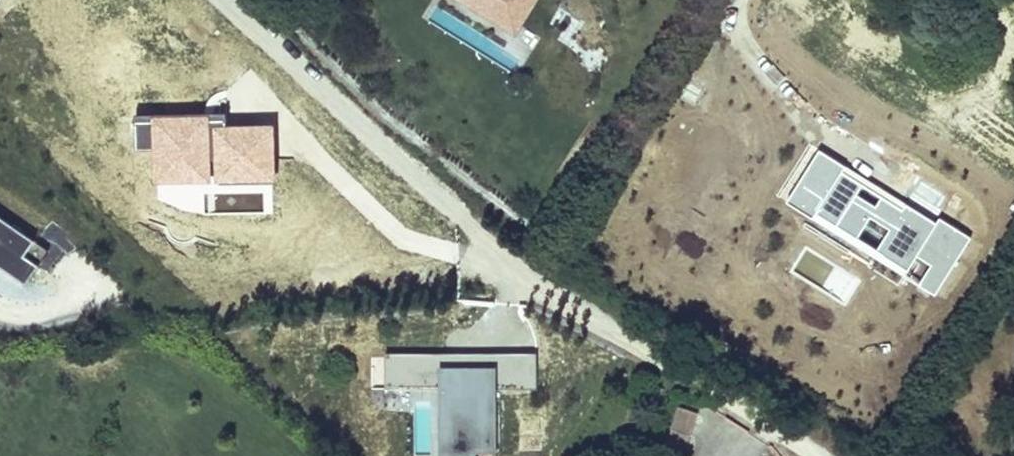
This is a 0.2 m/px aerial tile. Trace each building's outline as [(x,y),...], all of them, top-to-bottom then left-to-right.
[(513,37),(537,0),(456,0),(513,37)] [(33,238),(0,216),(0,270),(24,286),(39,265),(22,254),(33,238)] [(34,239),(25,254),(41,264),(50,249),(34,239)] [(382,391),(535,389),(534,350),(381,351),(382,391)] [(658,411),(680,419),(684,408),(662,400),(658,411)] [(439,406),(439,455),(499,455),(499,406),(439,406)] [(680,419),(658,411),(649,437),(671,445),(680,419)]
